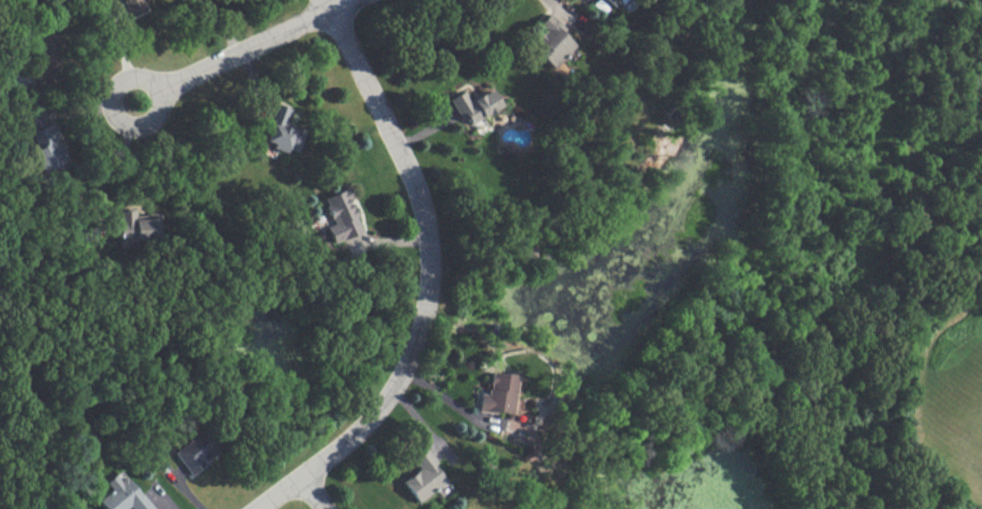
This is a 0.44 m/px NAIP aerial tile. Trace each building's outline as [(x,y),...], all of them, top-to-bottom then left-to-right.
[(146,9),(142,0),(122,0),(129,16),(146,9)] [(552,69),(575,46),(561,33),(565,29),(549,15),(524,41),(552,69)] [(448,99),(460,119),(464,117),(470,125),(500,106),(489,88),(469,101),(462,91),(448,99)] [(297,151),(304,129),(284,123),(289,108),(272,103),(266,122),(270,123),(263,144),(285,151),(286,148),(297,151)] [(29,152),(41,174),(68,161),(49,123),(29,133),(37,148),(29,152)] [(322,198),(332,224),(325,227),(332,243),(362,232),(345,189),(322,198)] [(156,215),(134,216),(134,209),(117,210),(118,247),(133,246),(132,240),(157,239),(156,215)] [(476,410),(511,414),(515,374),(488,371),(486,394),(478,393),(476,410)] [(185,472),(215,454),(202,432),(172,450),(185,472)] [(410,459),(417,469),(401,481),(416,502),(446,481),(424,450),(410,459)] [(104,508),(127,508),(129,508),(130,508),(152,508),(125,475),(118,480),(113,474),(104,482),(110,490),(97,501),(104,508)]
